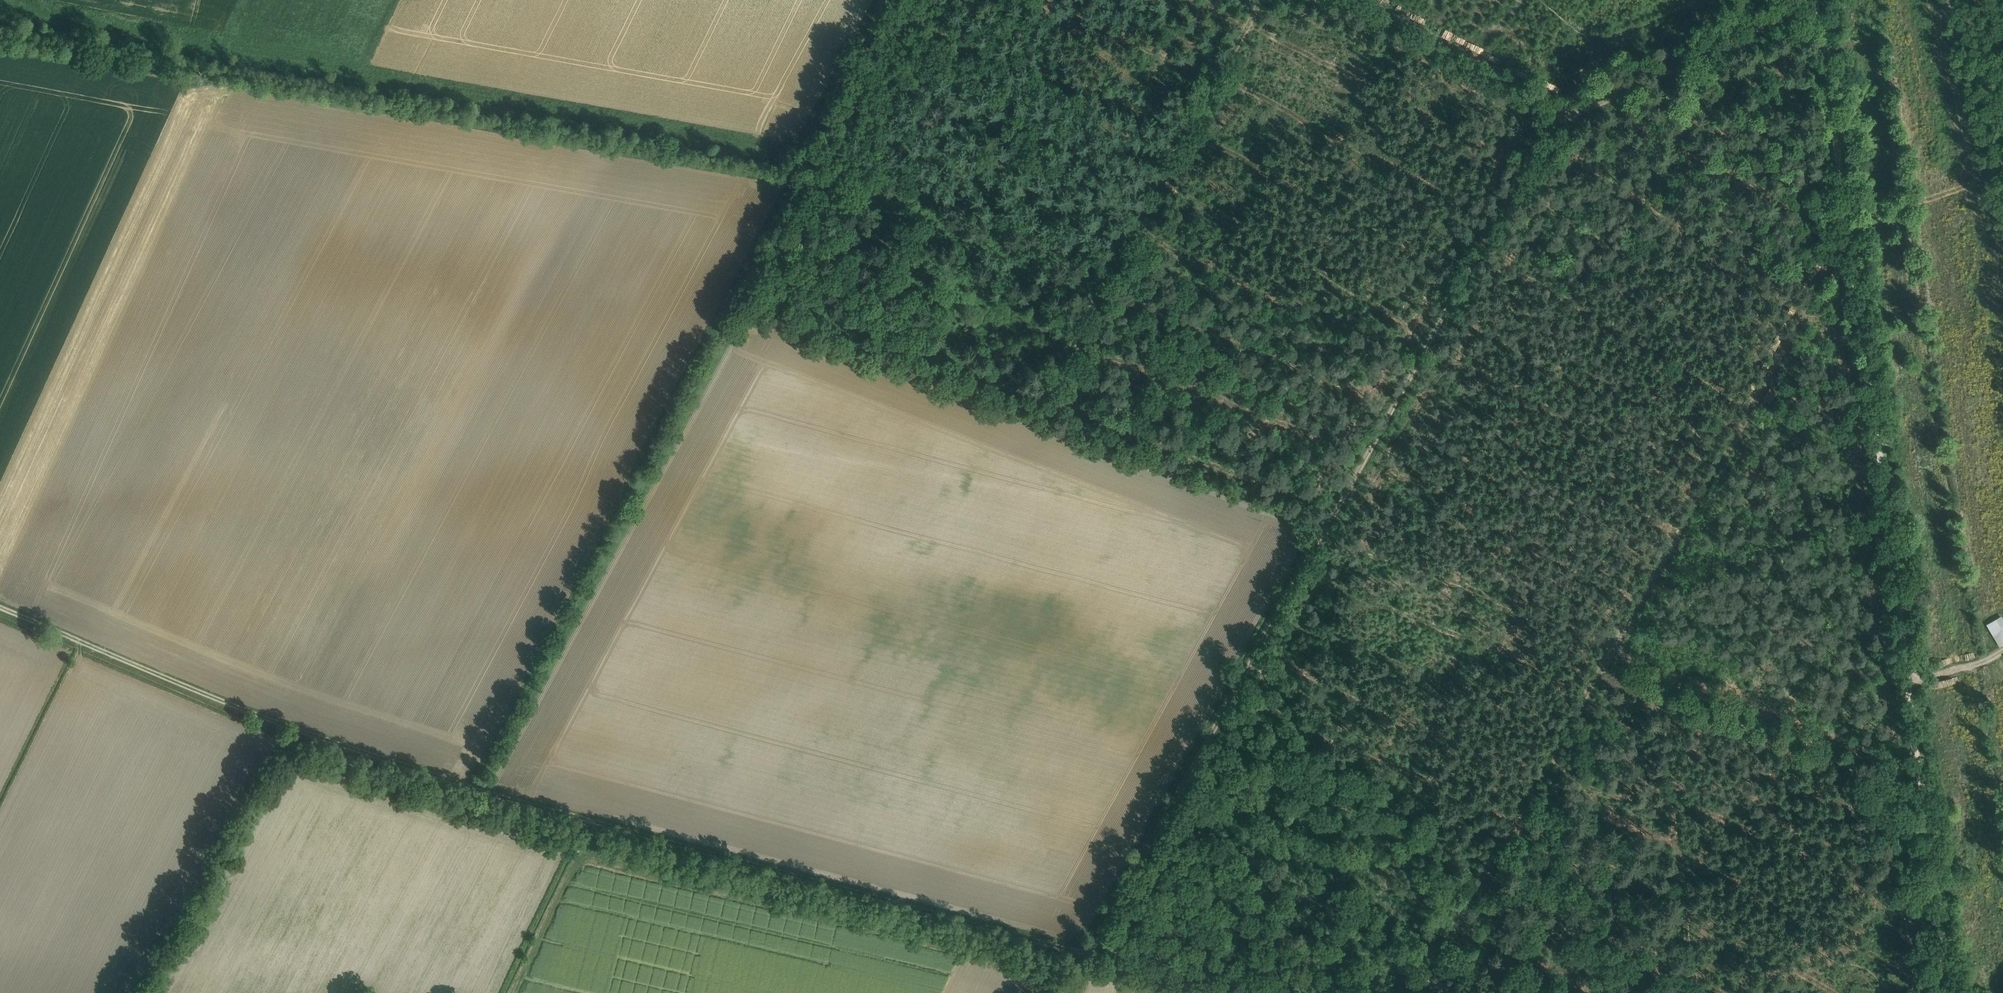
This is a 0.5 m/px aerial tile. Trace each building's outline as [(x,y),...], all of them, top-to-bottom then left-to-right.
[(1988,623),(2000,646),(2002,645),(2002,615),(1988,623)]
